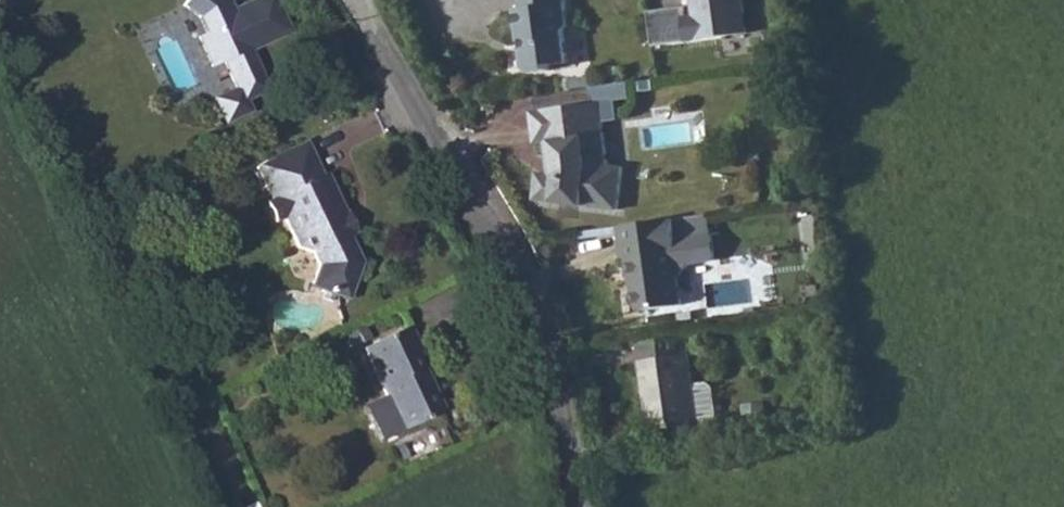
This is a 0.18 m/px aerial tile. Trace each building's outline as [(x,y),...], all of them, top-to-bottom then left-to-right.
[(8,8),(5,0),(0,0),(0,12),(8,8)] [(209,10),(217,25),(209,29),(223,59),(234,54),(248,82),(226,92),(236,114),(260,103),(255,92),(277,81),(259,42),(299,24),(288,0),(249,0),(241,4),(239,0),(195,0),(209,10)] [(521,11),(516,12),(523,71),(530,76),(549,73),(548,68),(567,66),(564,35),(568,29),(565,0),(520,0),(521,11)] [(653,12),(658,46),(747,33),(742,0),(694,0),(695,6),(653,12)] [(599,101),(530,109),(534,141),(551,140),(554,170),(534,166),(529,193),(612,209),(620,167),(606,165),(599,101)] [(345,211),(351,207),(333,167),(326,169),(314,139),(266,162),(280,194),(272,199),(280,215),(290,212),(306,242),(318,248),(327,262),(320,278),(329,281),(329,287),(342,292),(348,288),(356,291),(368,260),(357,230),(345,211)] [(363,226),(351,207),(345,211),(357,230),(363,226)] [(681,275),(692,263),(717,259),(711,214),(677,219),(652,222),(655,250),(629,253),(631,272),(637,272),(641,307),(684,303),(681,275)] [(652,222),(622,225),(625,253),(629,253),(655,250),(652,222)] [(364,342),(403,424),(444,405),(420,354),(417,348),(405,323),(364,342)] [(689,337),(640,342),(645,393),(653,392),(657,428),(698,424),(689,337)] [(716,418),(713,391),(709,387),(695,388),(698,424),(712,423),(716,418)]
